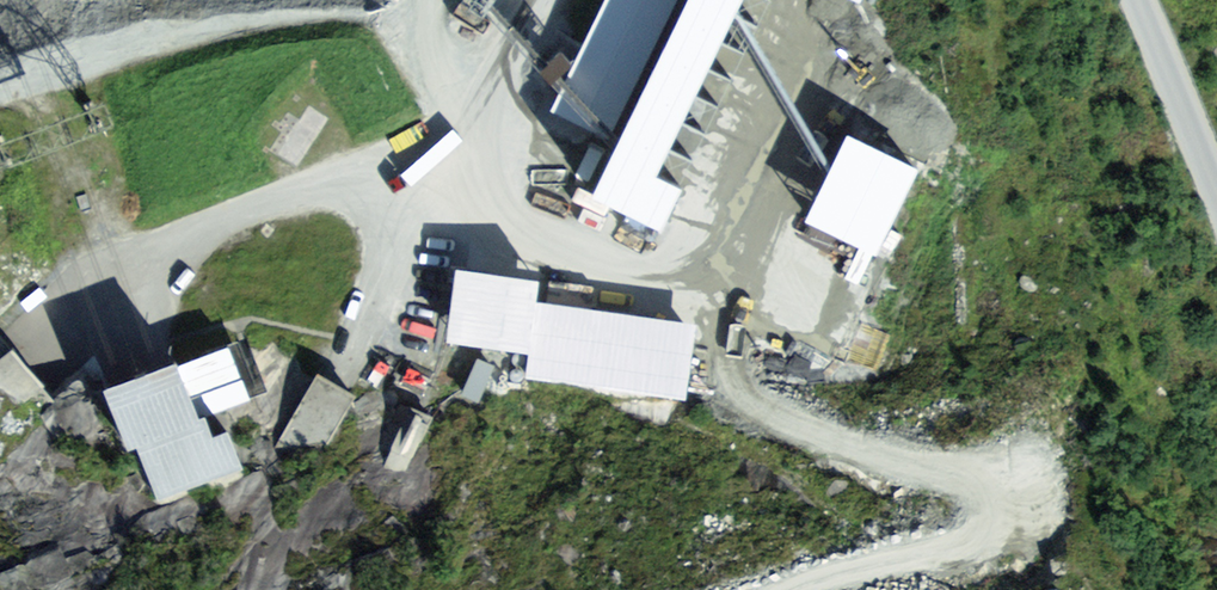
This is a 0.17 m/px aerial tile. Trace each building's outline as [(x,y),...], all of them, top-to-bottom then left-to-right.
[(550,109),(608,138),(676,0),(603,0),(550,109)] [(591,189),(662,221),(682,179),(657,166),(736,0),(683,0),(591,189)] [(281,131),(269,150),(295,168),(329,118),(309,104),(299,118),(288,111),(280,122),(275,119),(271,124),(281,131)] [(920,164),(847,129),(804,216),(877,251),(920,164)] [(538,275),(454,265),(445,339),(526,349),(523,376),(684,397),(694,320),(535,299),(538,275)] [(202,415),(195,417),(184,388),(173,359),(150,368),(104,385),(127,446),(136,443),(156,497),(239,466),(225,430),(209,436),(202,415)] [(292,449),(315,444),(323,445),(352,393),(316,373),(275,448),(292,449)] [(408,405),(381,466),(405,471),(430,415),(408,405)]
